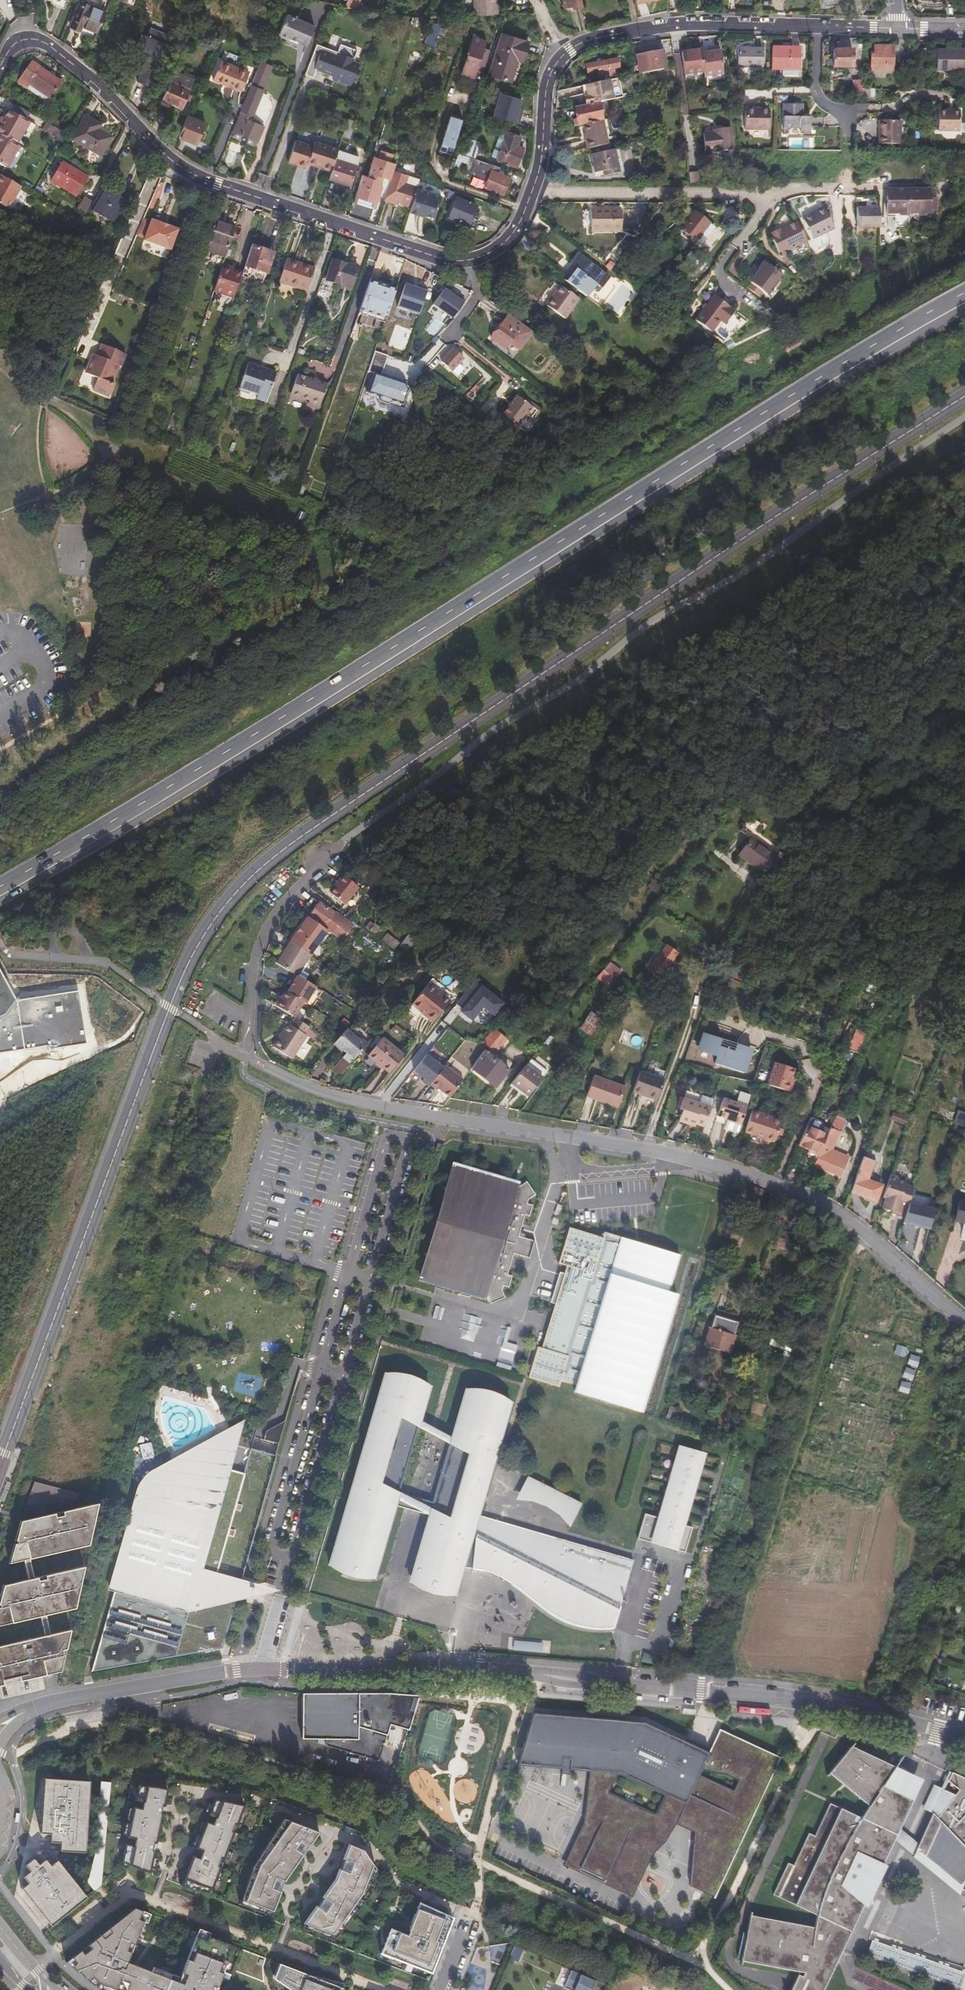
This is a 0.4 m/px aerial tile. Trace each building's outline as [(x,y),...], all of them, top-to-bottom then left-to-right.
[(497,14),(496,0),(473,0),(474,16),(477,15),(497,14)] [(562,8),(569,6),(570,9),(578,7),(577,0),(560,0),(562,8)] [(68,29),(94,39),(104,14),(86,7),(78,4),(68,29)] [(86,7),(104,14),(105,11),(88,5),(86,7)] [(300,40),(307,43),(314,26),(286,15),(278,33),(280,34),(280,36),(285,38),(287,37),(299,42),(300,40)] [(171,36),(149,27),(146,35),(141,33),(135,45),(149,51),(138,80),(150,85),(162,57),(166,58),(171,46),(167,44),(171,36)] [(470,35),(463,75),(476,77),(477,68),(485,70),(489,48),(485,47),(487,37),(470,35)] [(526,43),(500,35),(488,74),(509,81),(516,60),(520,62),(526,43)] [(700,47),(700,44),(686,45),(679,46),(681,65),(702,61),(700,47)] [(702,61),(720,57),(719,44),(710,45),(700,47),(702,61)] [(761,45),(738,44),(737,62),(760,63),(761,45)] [(799,45),(772,44),(771,65),(782,65),(782,72),(796,73),(796,66),(798,66),(799,45)] [(896,46),(877,45),(876,53),(873,53),(872,71),(895,72),(896,46)] [(852,50),(833,49),(833,67),(852,67),(852,50)] [(938,49),(937,69),(964,69),(964,49),(938,49)] [(322,70),(327,54),(322,52),(315,67),(322,70)] [(328,54),(327,54),(322,70),(323,70),(327,72),(326,74),(333,77),(340,57),(329,52),(328,54)] [(650,55),(641,57),(641,59),(634,60),(636,70),(652,67),(650,55)] [(352,61),(340,57),(333,77),(335,77),(334,81),(343,84),(352,61)] [(722,74),(720,57),(702,61),(704,73),(704,77),(705,77),(722,74)] [(616,58),(585,63),(586,73),(596,72),(597,77),(612,74),(611,68),(617,67),(616,58)] [(28,84),(47,98),(48,98),(60,83),(31,61),(16,81),(25,88),(28,84)] [(272,67),(259,61),(249,86),(250,87),(232,130),(256,140),(262,126),(250,121),(272,67)] [(704,73),(702,61),(681,65),(683,76),(704,73)] [(221,62),(214,79),(227,85),(227,86),(240,92),(248,73),(221,62)] [(173,70),(161,100),(182,109),(195,79),(173,70)] [(621,97),(617,78),(585,85),(587,96),(584,97),(585,104),(596,102),(621,97)] [(43,102),(47,98),(28,84),(25,88),(43,102)] [(520,123),(524,109),(520,108),(523,98),(500,91),(493,115),(520,123)] [(585,104),(573,107),(576,119),(571,120),(572,126),(580,124),(600,120),(596,102),(585,104)] [(783,105),(783,115),(782,128),(782,134),(785,134),(785,128),(799,128),(799,133),(809,133),(810,117),(800,117),(801,115),(800,105),(783,105)] [(3,163),(16,140),(13,139),(25,117),(6,106),(1,115),(0,117),(0,161),(3,163)] [(962,110),(941,110),(941,119),(940,130),(962,130),(962,120),(962,110)] [(188,114),(178,137),(195,144),(204,121),(188,114)] [(768,130),(769,114),(745,114),(744,129),(768,130)] [(455,153),(461,117),(447,115),(441,151),(455,153)] [(65,132),(69,126),(53,117),(51,121),(47,119),(45,121),(53,125),(65,132)] [(354,122),(347,119),(343,131),(350,133),(354,122)] [(582,139),(583,148),(589,147),(606,143),(601,120),(600,120),(580,124),(582,133),(583,139),(582,139)] [(898,120),(878,120),(877,143),(898,143),(898,120)] [(53,125),(45,121),(41,128),(49,133),(53,125)] [(729,122),(718,123),(718,126),(711,127),(702,128),(705,147),(713,146),(713,147),(731,144),(729,122)] [(95,132),(81,124),(68,147),(97,163),(107,144),(93,137),(95,132)] [(49,133),(61,140),(65,132),(53,125),(49,133)] [(231,129),(228,134),(254,145),(256,140),(232,130),(231,129)] [(501,131),(498,139),(503,141),(497,160),(517,166),(523,148),(517,146),(520,138),(501,131)] [(480,143),(466,139),(461,152),(475,157),(480,143)] [(503,141),(498,139),(492,158),(497,160),(503,141)] [(294,140),(287,161),(288,162),(304,167),(306,162),(311,146),(294,140)] [(337,150),(338,148),(313,140),(311,146),(306,162),(321,168),(322,165),(331,168),(337,150)] [(617,173),(610,142),(606,143),(589,147),(591,154),(590,154),(593,173),(601,171),(602,176),(617,173)] [(367,175),(361,173),(352,200),(373,207),(377,198),(375,191),(379,190),(381,184),(379,184),(382,176),(389,178),(392,171),(395,162),(389,160),(391,152),(380,148),(377,157),(374,156),(367,175)] [(337,150),(331,168),(330,171),(327,179),(349,186),(359,158),(337,150)] [(494,170),(495,165),(470,157),(464,174),(485,182),(483,188),(500,194),(500,192),(503,183),(506,175),(494,170)] [(86,185),(59,170),(49,189),(76,203),(86,185)] [(397,173),(392,171),(389,178),(382,201),(387,202),(397,173)] [(689,182),(699,182),(698,171),(688,172),(689,182)] [(415,190),(417,186),(407,183),(409,177),(397,173),(387,202),(398,206),(399,203),(410,207),(415,190)] [(7,206),(18,185),(0,174),(0,202),(7,206)] [(409,177),(407,183),(417,186),(419,180),(409,177)] [(129,202),(104,188),(93,211),(117,224),(129,202)] [(925,203),(931,204),(931,196),(925,195),(925,188),(883,188),(884,212),(925,211),(925,203)] [(438,198),(415,190),(410,207),(408,213),(415,215),(416,212),(432,217),(438,198)] [(87,212),(93,200),(84,196),(78,208),(87,212)] [(456,198),(447,218),(467,226),(473,213),(475,206),(456,198)] [(854,226),(876,226),(876,206),(854,206),(854,226)] [(813,215),(800,221),(809,240),(830,230),(820,208),(812,212),(813,215)] [(598,212),(585,212),(586,232),(616,232),(615,212),(608,212),(608,209),(599,209),(598,212)] [(714,227),(695,211),(681,229),(700,244),(714,227)] [(480,216),(473,213),(467,226),(473,229),(477,220),(478,220),(480,216)] [(167,225),(158,222),(149,219),(141,239),(168,249),(175,229),(167,225)] [(223,256),(232,227),(215,221),(208,241),(212,242),(209,251),(223,256)] [(785,250),(803,242),(794,224),(781,230),(782,231),(776,233),(775,232),(768,236),(775,252),(783,248),(785,250)] [(529,244),(520,238),(517,243),(525,249),(529,244)] [(271,253),(251,247),(244,267),(264,274),(271,253)] [(280,282),(308,292),(316,268),(288,258),(280,282)] [(358,269),(335,261),(328,280),(351,288),(358,269)] [(781,278),(761,263),(756,270),(758,272),(748,284),(766,297),(781,278)] [(211,291),(233,299),(242,274),(232,270),(229,269),(230,267),(220,264),(211,291)] [(583,297),(594,283),(584,275),(573,266),(562,281),(583,297)] [(385,318),(396,284),(372,275),(360,309),(385,318)] [(397,307),(420,314),(428,290),(405,282),(397,307)] [(574,298),(556,284),(542,303),(560,317),(574,298)] [(444,287),(432,304),(453,318),(465,301),(444,287)] [(734,311),(714,296),(695,319),(711,331),(721,320),(725,323),(734,311)] [(384,322),(385,318),(360,309),(359,313),(384,322)] [(426,329),(435,336),(447,319),(438,312),(426,329)] [(512,355),(531,330),(507,314),(498,325),(489,338),(512,355)] [(121,354),(99,344),(94,355),(89,353),(82,372),(94,377),(88,389),(105,396),(110,384),(107,383),(115,365),(116,366),(121,354)] [(452,347),(441,362),(452,371),(464,356),(452,347)] [(398,367),(380,361),(373,383),(390,389),(398,367)] [(257,367),(247,363),(240,386),(258,392),(256,398),(265,401),(274,374),(258,369),(257,367)] [(327,386),(298,375),(291,394),(310,402),(309,406),(318,410),(327,386)] [(517,394),(502,413),(518,424),(524,415),(531,420),(541,408),(527,398),(526,400),(517,394)] [(531,420),(524,415),(518,424),(525,429),(531,420)] [(757,879),(772,856),(748,839),(752,832),(743,825),(732,839),(743,847),(732,863),(757,879)] [(357,886),(342,873),(337,880),(338,881),(329,892),(343,903),(357,886)] [(659,896),(664,890),(652,881),(647,886),(659,896)] [(306,915),(308,916),(327,930),(340,939),(350,925),(340,918),(339,920),(332,914),(333,912),(317,901),(306,915)] [(327,930),(308,916),(291,942),(310,956),(327,930)] [(369,923),(364,929),(380,941),(386,935),(374,925),(373,926),(369,923)] [(380,941),(392,951),(398,945),(386,935),(380,941)] [(404,961),(416,945),(407,938),(395,954),(404,961)] [(310,956),(291,942),(276,964),(292,973),(296,976),(307,960),(310,956)] [(674,957),(663,950),(650,969),(661,976),(674,957)] [(307,960),(296,976),(304,981),(310,972),(304,968),(309,961),(307,960)] [(610,962),(602,971),(614,981),(622,971),(610,962)] [(0,972),(0,1053),(88,1042),(77,989),(16,1001),(0,972)] [(289,984),(285,991),(302,1001),(304,1003),(314,986),(304,981),(296,976),(292,973),(289,979),(291,981),(289,984)] [(380,989),(390,978),(383,973),(374,984),(380,989)] [(611,983),(599,974),(593,981),(602,988),(597,993),(601,996),(611,983)] [(429,983),(413,1003),(435,1021),(451,1000),(429,983)] [(472,983),(454,1006),(461,1012),(459,1014),(470,1023),(481,1009),(486,1014),(492,1018),(501,1007),(472,983)] [(285,991),(283,990),(279,996),(278,997),(272,1006),(291,1017),(292,1018),(302,1001),(285,991)] [(811,1002),(803,999),(800,1006),(808,1009),(811,1002)] [(527,1013),(519,1007),(515,1012),(522,1018),(527,1013)] [(809,1031),(812,1023),(787,1013),(785,1020),(809,1031)] [(307,1027),(296,1020),(292,1018),(291,1017),(287,1024),(285,1022),(270,1045),(289,1058),(304,1036),(302,1034),(307,1027)] [(593,1017),(582,1031),(593,1038),(603,1025),(593,1017)] [(357,1057),(369,1043),(365,1039),(356,1036),(347,1028),(347,1029),(335,1042),(344,1049),(346,1048),(349,1050),(357,1057)] [(854,1030),(850,1028),(845,1038),(849,1040),(854,1030)] [(855,1029),(854,1030),(849,1040),(845,1048),(855,1052),(864,1034),(855,1029)] [(483,1050),(470,1068),(494,1087),(508,1070),(493,1057),(506,1040),(494,1031),(484,1044),(485,1045),(490,1049),(487,1053),(483,1050)] [(701,1035),(695,1052),(715,1058),(713,1065),(742,1074),(750,1050),(734,1045),(733,1050),(721,1046),(718,1040),(701,1035)] [(370,1056),(391,1073),(405,1055),(385,1038),(370,1056)] [(541,1048),(537,1054),(542,1058),(546,1052),(541,1048)] [(357,1057),(349,1050),(335,1067),(342,1074),(357,1057)] [(421,1083),(427,1088),(429,1087),(442,1070),(426,1057),(413,1073),(423,1081),(421,1083)] [(547,1070),(531,1058),(527,1064),(542,1076),(547,1070)] [(793,1068),(772,1062),(765,1084),(789,1091),(792,1083),(789,1082),(793,1068)] [(527,1098),(543,1077),(542,1076),(527,1064),(526,1064),(510,1085),(527,1098)] [(460,1082),(444,1068),(442,1070),(429,1087),(435,1091),(436,1090),(447,1100),(460,1082)] [(652,1104),(660,1084),(637,1075),(629,1096),(652,1104)] [(615,1109),(622,1090),(591,1078),(583,1100),(599,1106),(600,1103),(615,1109)] [(852,1100),(858,1087),(850,1083),(844,1097),(852,1100)] [(708,1108),(712,1100),(685,1090),(682,1097),(708,1108)] [(747,1104),(750,1095),(740,1092),(737,1100),(747,1104)] [(687,1122),(701,1128),(708,1108),(682,1097),(678,1107),(680,1108),(676,1120),(685,1124),(687,1122)] [(740,1126),(747,1104),(737,1100),(736,1102),(723,1097),(717,1116),(727,1119),(726,1121),(739,1125),(740,1126)] [(599,1106),(614,1112),(615,1109),(600,1103),(599,1106)] [(843,1118),(845,1114),(836,1110),(824,1137),(816,1156),(812,1163),(838,1174),(846,1156),(839,1153),(830,1148),(838,1131),(840,1132),(846,1119),(843,1118)] [(758,1115),(749,1111),(741,1132),(770,1143),(778,1122),(767,1117),(766,1119),(758,1116),(758,1115)] [(906,1116),(907,1114),(901,1112),(900,1115),(896,1113),(894,1119),(904,1122),(907,1117),(906,1116)] [(810,1120),(806,1128),(814,1132),(817,1124),(810,1120)] [(737,1132),(739,1125),(726,1121),(724,1127),(737,1132)] [(797,1148),(816,1156),(824,1137),(814,1132),(806,1128),(797,1148)] [(745,1147),(747,1141),(739,1138),(737,1144),(745,1147)] [(879,1184),(870,1181),(868,1180),(875,1160),(864,1156),(851,1189),(874,1198),(879,1184)] [(868,1180),(870,1181),(877,1161),(875,1160),(868,1180)] [(519,1182),(453,1163),(419,1279),(437,1283),(436,1288),(445,1290),(445,1286),(459,1290),(458,1294),(469,1297),(470,1294),(486,1299),(487,1295),(491,1303),(505,1297),(501,1289),(503,1285),(508,1287),(512,1276),(507,1275),(512,1256),(514,1253),(519,1254),(530,1258),(534,1241),(524,1238),(518,1236),(519,1232),(525,1214),(529,1216),(532,1205),(527,1204),(528,1199),(536,1195),(527,1182),(518,1188),(519,1182)] [(890,1172),(881,1196),(883,1197),(880,1206),(897,1211),(900,1203),(907,1206),(914,1183),(897,1176),(897,1174),(890,1172)] [(964,1236),(964,1204),(958,1201),(951,1222),(962,1225),(959,1234),(964,1236)] [(901,1237),(923,1244),(929,1223),(906,1217),(901,1237)] [(602,1236),(569,1226),(558,1262),(566,1265),(564,1272),(554,1306),(542,1347),(537,1345),(528,1376),(558,1385),(561,1378),(576,1383),(574,1390),(641,1410),(676,1293),(668,1290),(679,1253),(604,1230),(602,1236)] [(783,1248),(786,1239),(779,1236),(776,1245),(783,1248)] [(554,1306),(564,1272),(559,1271),(558,1274),(549,1304),(554,1306)] [(738,1321),(714,1313),(704,1344),(729,1351),(738,1321)] [(511,1369),(518,1344),(504,1341),(497,1365),(511,1369)] [(420,1425),(422,1418),(432,1385),(430,1383),(425,1379),(420,1377),(413,1375),(408,1373),(401,1372),(388,1371),(331,1562),(340,1567),(346,1570),(351,1572),(359,1574),(367,1575),(373,1575),(376,1575),(388,1534),(397,1503),(401,1490),(420,1425)] [(468,1387),(454,1435),(452,1442),(435,1500),(431,1513),(412,1579),(419,1583),(425,1587),(433,1589),(442,1591),(451,1592),(458,1591),(465,1566),(473,1566),(481,1567),(487,1568),(496,1571),(504,1576),(514,1582),(529,1594),(544,1607),(551,1611),(557,1615),(564,1618),(572,1622),(578,1623),(587,1625),(598,1626),(607,1626),(614,1625),(634,1558),(481,1512),(513,1400),(506,1395),(498,1392),(492,1390),(484,1388),(468,1387)] [(225,1649),(238,1599),(243,1578),(220,1571),(248,1471),(232,1465),(236,1448),(247,1418),(210,1439),(154,1467),(152,1469),(150,1471),(146,1475),(142,1481),(140,1488),(111,1582),(115,1584),(93,1672),(225,1649)] [(454,1435),(422,1418),(420,1425),(452,1442),(454,1435)] [(701,1451),(679,1444),(659,1515),(646,1512),(639,1536),(686,1550),(693,1526),(681,1522),(701,1451)] [(583,1502),(529,1474),(517,1497),(533,1499),(547,1504),(559,1511),(571,1524),(583,1502)] [(82,1492),(36,1481),(34,1481),(31,1493),(27,1505),(69,1502),(81,1498),(82,1492)] [(401,1490),(397,1503),(431,1513),(435,1500),(401,1490)] [(62,1671),(71,1630),(51,1634),(46,1614),(75,1608),(85,1566),(35,1578),(31,1559),(90,1545),(99,1503),(22,1521),(17,1541),(18,1540),(18,1544),(15,1544),(10,1563),(25,1560),(30,1580),(4,1585),(0,1601),(0,1604),(1,1607),(0,1608),(0,1626),(41,1616),(45,1636),(0,1646),(0,1686),(43,1676),(56,1673),(62,1671)] [(945,1589),(946,1584),(934,1580),(932,1586),(945,1589)] [(514,1649),(543,1651),(544,1642),(514,1640),(514,1649)] [(892,1672),(894,1665),(886,1662),(883,1669),(892,1672)] [(368,1693),(306,1693),(306,1738),(321,1738),(329,1737),(327,1744),(380,1760),(384,1746),(388,1733),(406,1738),(418,1696),(391,1694),(368,1693)] [(587,1719),(529,1713),(519,1749),(609,1765),(583,1824),(564,1864),(631,1895),(637,1883),(632,1881),(667,1803),(681,1809),(677,1818),(700,1828),(695,1839),(694,1854),(697,1856),(696,1871),(688,1887),(713,1899),(776,1759),(716,1731),(704,1758),(679,1747),(680,1744),(640,1725),(621,1723),(620,1727),(587,1723),(587,1719)] [(587,1716),(587,1719),(587,1723),(620,1727),(621,1723),(621,1720),(587,1716)] [(810,1837),(804,1833),(788,1867),(782,1864),(768,1895),(791,1906),(811,1917),(808,1929),(744,1917),(735,1961),(798,1973),(796,1977),(792,1975),(784,1989),(821,1989),(916,1779),(846,1744),(820,1775),(824,1778),(827,1776),(862,1805),(854,1817),(825,1804),(810,1837)] [(609,1765),(519,1749),(516,1759),(586,1772),(583,1824),(609,1765)] [(950,1796),(936,1789),(926,1811),(927,1814),(907,1858),(955,1896),(960,1884),(963,1881),(964,1877),(964,1781),(946,1772),(942,1781),(954,1790),(950,1796)] [(44,1778),(40,1833),(50,1833),(50,1842),(60,1843),(59,1851),(82,1852),(84,1852),(89,1781),(86,1781),(45,1778),(44,1778)] [(111,1782),(101,1782),(97,1820),(93,1853),(89,1871),(87,1881),(93,1889),(95,1887),(97,1886),(99,1885),(100,1884),(100,1882),(91,1881),(92,1876),(101,1876),(101,1872),(111,1782)] [(151,1812),(142,1808),(132,1835),(140,1838),(137,1845),(130,1842),(121,1864),(125,1866),(149,1874),(157,1853),(155,1852),(158,1845),(160,1846),(170,1819),(168,1818),(171,1810),(174,1811),(179,1794),(152,1784),(146,1801),(154,1804),(151,1812)] [(198,1860),(192,1857),(181,1886),(208,1897),(220,1868),(217,1867),(220,1859),(222,1860),(233,1833),(230,1832),(233,1826),(235,1827),(243,1806),(214,1800),(208,1816),(214,1818),(211,1825),(205,1823),(195,1850),(201,1852),(198,1860)] [(632,1881),(637,1883),(650,1854),(660,1842),(673,1823),(693,1832),(688,1887),(696,1871),(697,1856),(694,1854),(695,1839),(700,1828),(677,1818),(681,1809),(667,1803),(632,1881)] [(281,1885),(283,1886),(284,1884),(293,1870),(302,1859),(300,1858),(303,1849),(307,1851),(318,1836),(288,1825),(284,1824),(251,1871),(238,1908),(270,1920),(272,1917),(280,1896),(278,1895),(281,1885)] [(360,1853),(346,1847),(339,1863),(341,1864),(338,1873),(336,1872),(332,1883),(319,1901),(321,1902),(317,1911),(313,1909),(300,1927),(299,1932),(331,1944),(367,1898),(373,1873),(370,1868),(360,1853)] [(33,1858),(24,1865),(29,1871),(23,1876),(28,1883),(23,1887),(21,1889),(49,1925),(52,1923),(83,1897),(85,1896),(56,1860),(54,1862),(49,1865),(44,1859),(38,1864),(33,1858)] [(444,1936),(452,1915),(419,1902),(407,1935),(383,1926),(373,1952),(430,1974),(441,1944),(444,1936)] [(398,1911),(393,1905),(385,1906),(384,1909),(397,1914),(398,1911)] [(62,1962),(93,1989),(97,1989),(207,1989),(208,1986),(224,1943),(207,1937),(197,1933),(195,1938),(181,1974),(180,1978),(171,1975),(153,1969),(152,1973),(126,1964),(142,1923),(145,1924),(149,1915),(140,1911),(130,1908),(62,1962)] [(964,1987),(964,1968),(944,1962),(872,1940),(867,1958),(964,1987)] [(494,1943),(489,1958),(502,1962),(507,1948),(494,1943)] [(265,1959),(242,1951),(234,1972),(263,1983),(262,1967),(265,1959)] [(277,1982),(283,1966),(278,1964),(272,1980),(277,1982)] [(283,1966),(277,1982),(288,1989),(341,1989),(342,1989),(283,1966)] [(596,1979),(563,1966),(556,1983),(574,1989),(592,1989),(596,1979)]
